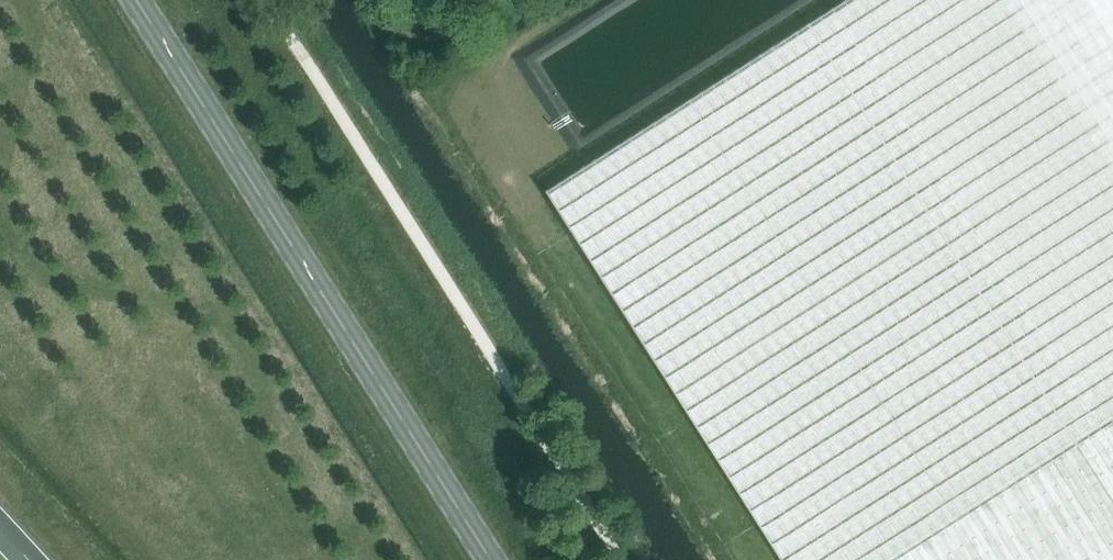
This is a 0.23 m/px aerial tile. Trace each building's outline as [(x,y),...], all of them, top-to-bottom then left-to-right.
[(549,192),(784,559),(1112,559),(1112,0),(850,0),(549,192)]
